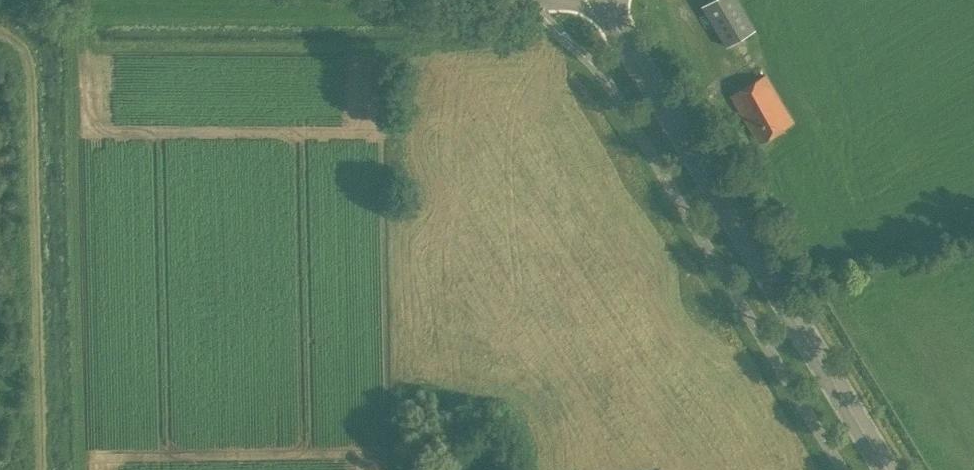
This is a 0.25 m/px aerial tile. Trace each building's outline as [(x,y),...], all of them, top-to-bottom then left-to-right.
[(738,0),(709,0),(700,5),(725,47),(755,29),(738,0)] [(764,75),(730,95),(759,143),(793,122),(764,75)]
